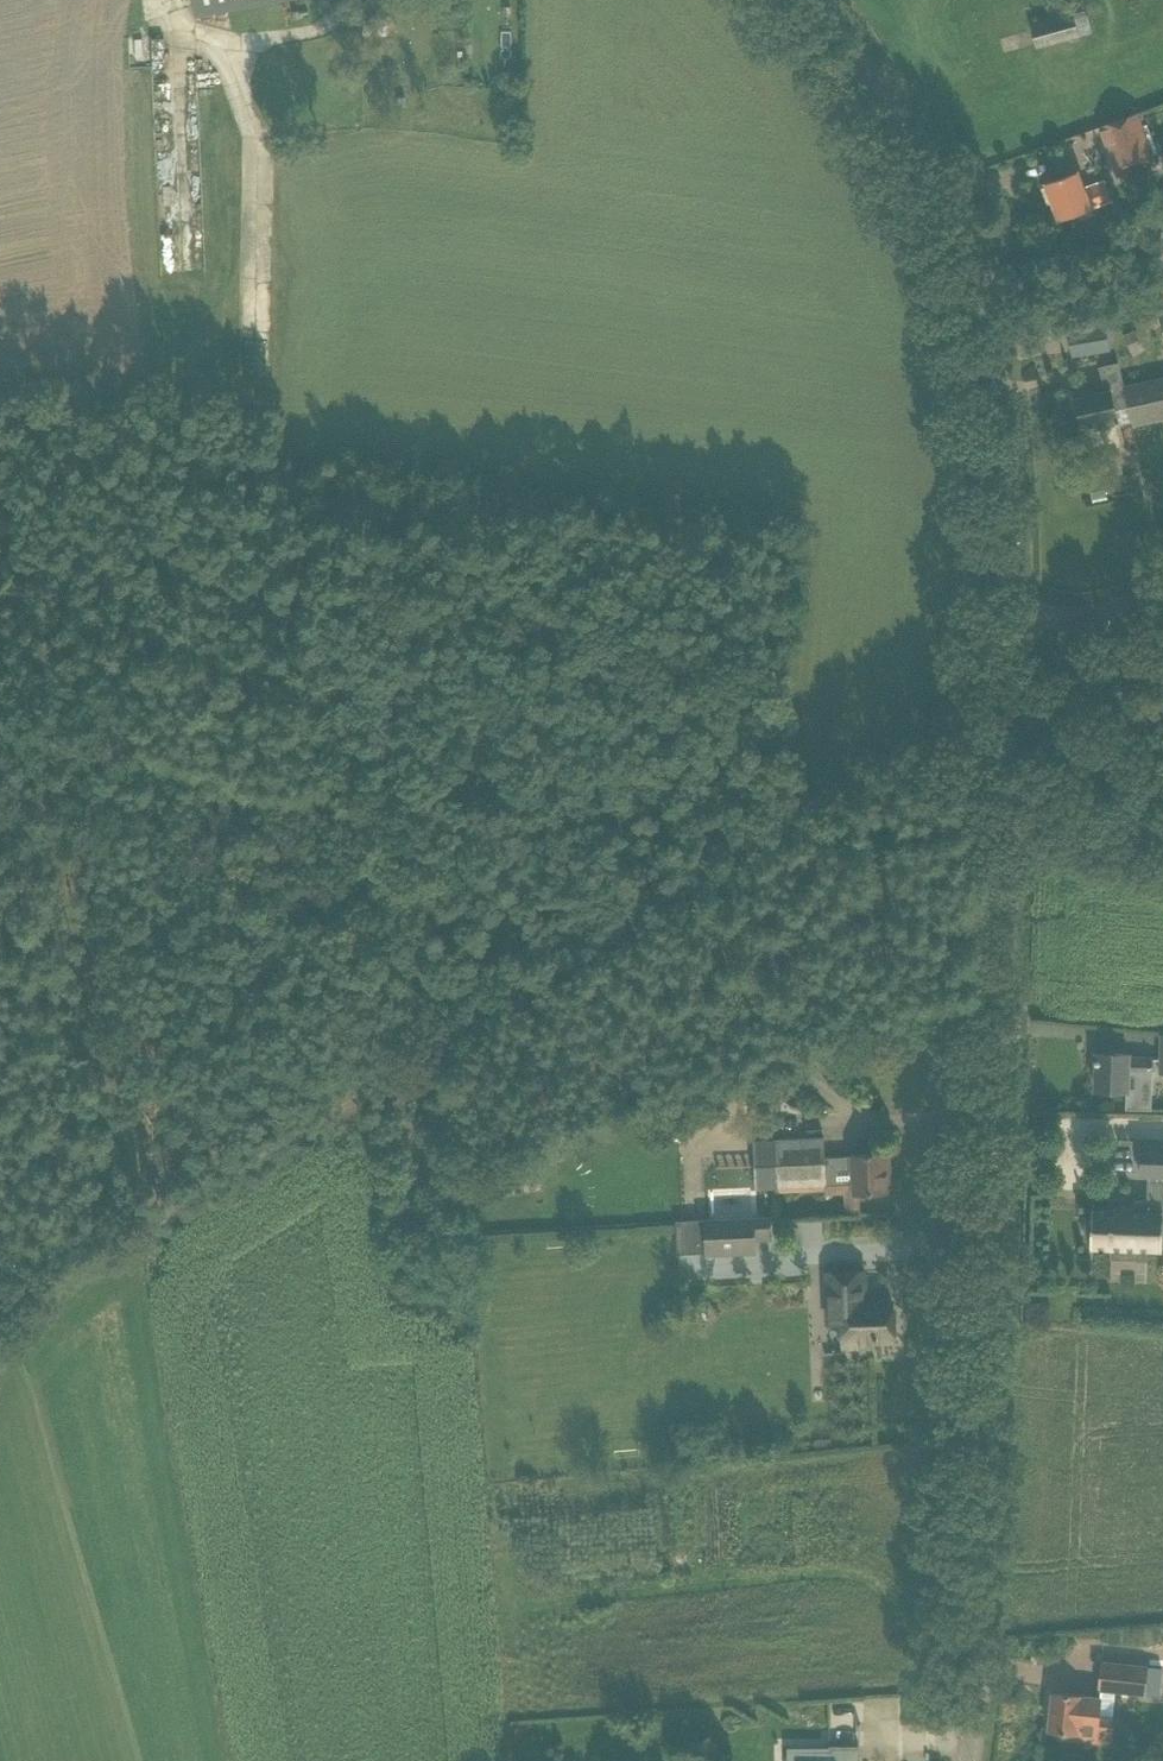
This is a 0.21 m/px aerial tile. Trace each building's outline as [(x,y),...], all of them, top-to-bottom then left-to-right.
[(195,17),(283,0),(192,0),(195,17)] [(1031,23),(1037,46),(1091,32),(1085,9),(1031,23)] [(1156,161),(1138,111),(1099,126),(1100,130),(1106,128),(1110,141),(1105,143),(1116,175),(1156,161)] [(1045,183),(1059,220),(1112,200),(1104,180),(1085,186),(1079,170),(1045,183)] [(1070,331),(1073,355),(1110,349),(1106,325),(1070,331)] [(1134,328),(1123,333),(1127,343),(1139,338),(1134,328)] [(1131,420),(1118,363),(1100,367),(1106,391),(1075,398),(1082,427),(1097,424),(1098,428),(1131,420)] [(1118,363),(1131,420),(1132,424),(1162,418),(1162,377),(1124,386),(1119,363),(1118,363)] [(1096,1053),(1095,1090),(1129,1091),(1130,1074),(1152,1074),(1152,1054),(1096,1053)] [(774,1140),(775,1162),(755,1162),(756,1187),(774,1186),(774,1190),(825,1189),(826,1194),(887,1191),(886,1154),(825,1157),(824,1137),(774,1140)] [(1086,1217),(1085,1238),(1091,1238),(1091,1257),(1162,1260),(1162,1246),(1162,1145),(1143,1144),(1142,1144),(1109,1143),(1107,1211),(1094,1211),(1094,1209),(1092,1209),(1092,1217),(1086,1217)] [(769,1217),(705,1219),(706,1253),(755,1251),(754,1235),(770,1234),(769,1217)] [(871,1340),(894,1339),(892,1301),(865,1302),(864,1271),(826,1273),(827,1323),(840,1322),(842,1347),(871,1345),(871,1340)] [(695,1554),(680,1556),(682,1570),(690,1569),(696,1562),(695,1554)] [(1049,1696),(1048,1705),(1051,1708),(1049,1730),(1059,1731),(1058,1738),(1062,1738),(1076,1740),(1111,1743),(1113,1716),(1116,1691),(1159,1695),(1162,1665),(1148,1664),(1101,1659),(1098,1689),(1100,1689),(1100,1697),(1077,1695),(1053,1692),(1053,1694),(1052,1694),(1049,1696)] [(829,1745),(829,1747),(829,1750),(787,1750),(787,1760),(860,1760),(860,1745),(833,1745),(829,1745)]
